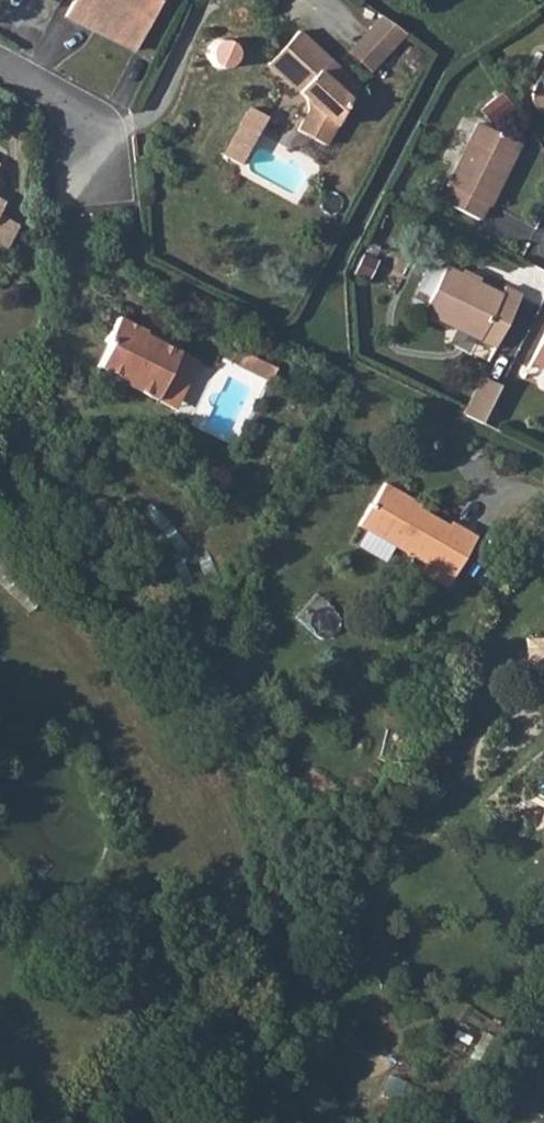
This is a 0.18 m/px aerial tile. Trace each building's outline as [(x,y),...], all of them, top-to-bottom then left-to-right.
[(64,21),(93,35),(111,0),(74,0),(64,21)] [(133,55),(161,0),(111,0),(93,35),(133,55)] [(376,20),(364,36),(386,57),(401,38),(376,20)] [(332,74),(342,84),(341,92),(349,103),(354,95),(386,57),(364,36),(332,74)] [(263,70),(300,103),(303,119),(292,135),(319,152),(349,103),(341,92),(342,84),(332,74),(294,37),(263,70)] [(206,60),(209,66),(212,70),(218,72),(227,71),(233,66),(237,59),(237,52),(232,45),(227,42),(221,42),(216,43),(211,46),(208,51),(206,60)] [(534,95),(533,102),(534,111),(537,118),(541,122),(543,122),(543,76),(534,95)] [(248,107),(219,154),(235,164),(264,118),(248,107)] [(448,193),(491,214),(520,153),(477,132),(448,193)] [(0,260),(16,230),(0,221),(0,260)] [(429,305),(445,266),(433,261),(417,300),(429,305)] [(425,318),(497,353),(523,300),(508,293),(505,300),(448,272),(425,318)] [(99,365),(124,377),(128,387),(173,408),(195,360),(142,337),(144,331),(116,316),(103,340),(109,344),(99,365)] [(543,371),(543,344),(534,367),(543,371)] [(464,418),(485,427),(501,393),(480,384),(464,418)] [(348,530),(419,573),(416,577),(440,592),(468,543),(442,525),(439,531),(406,511),(402,518),(395,512),(399,504),(377,488),(365,512),(360,509),(348,530)] [(521,643),(521,671),(536,671),(543,675),(543,643),(521,643)]
